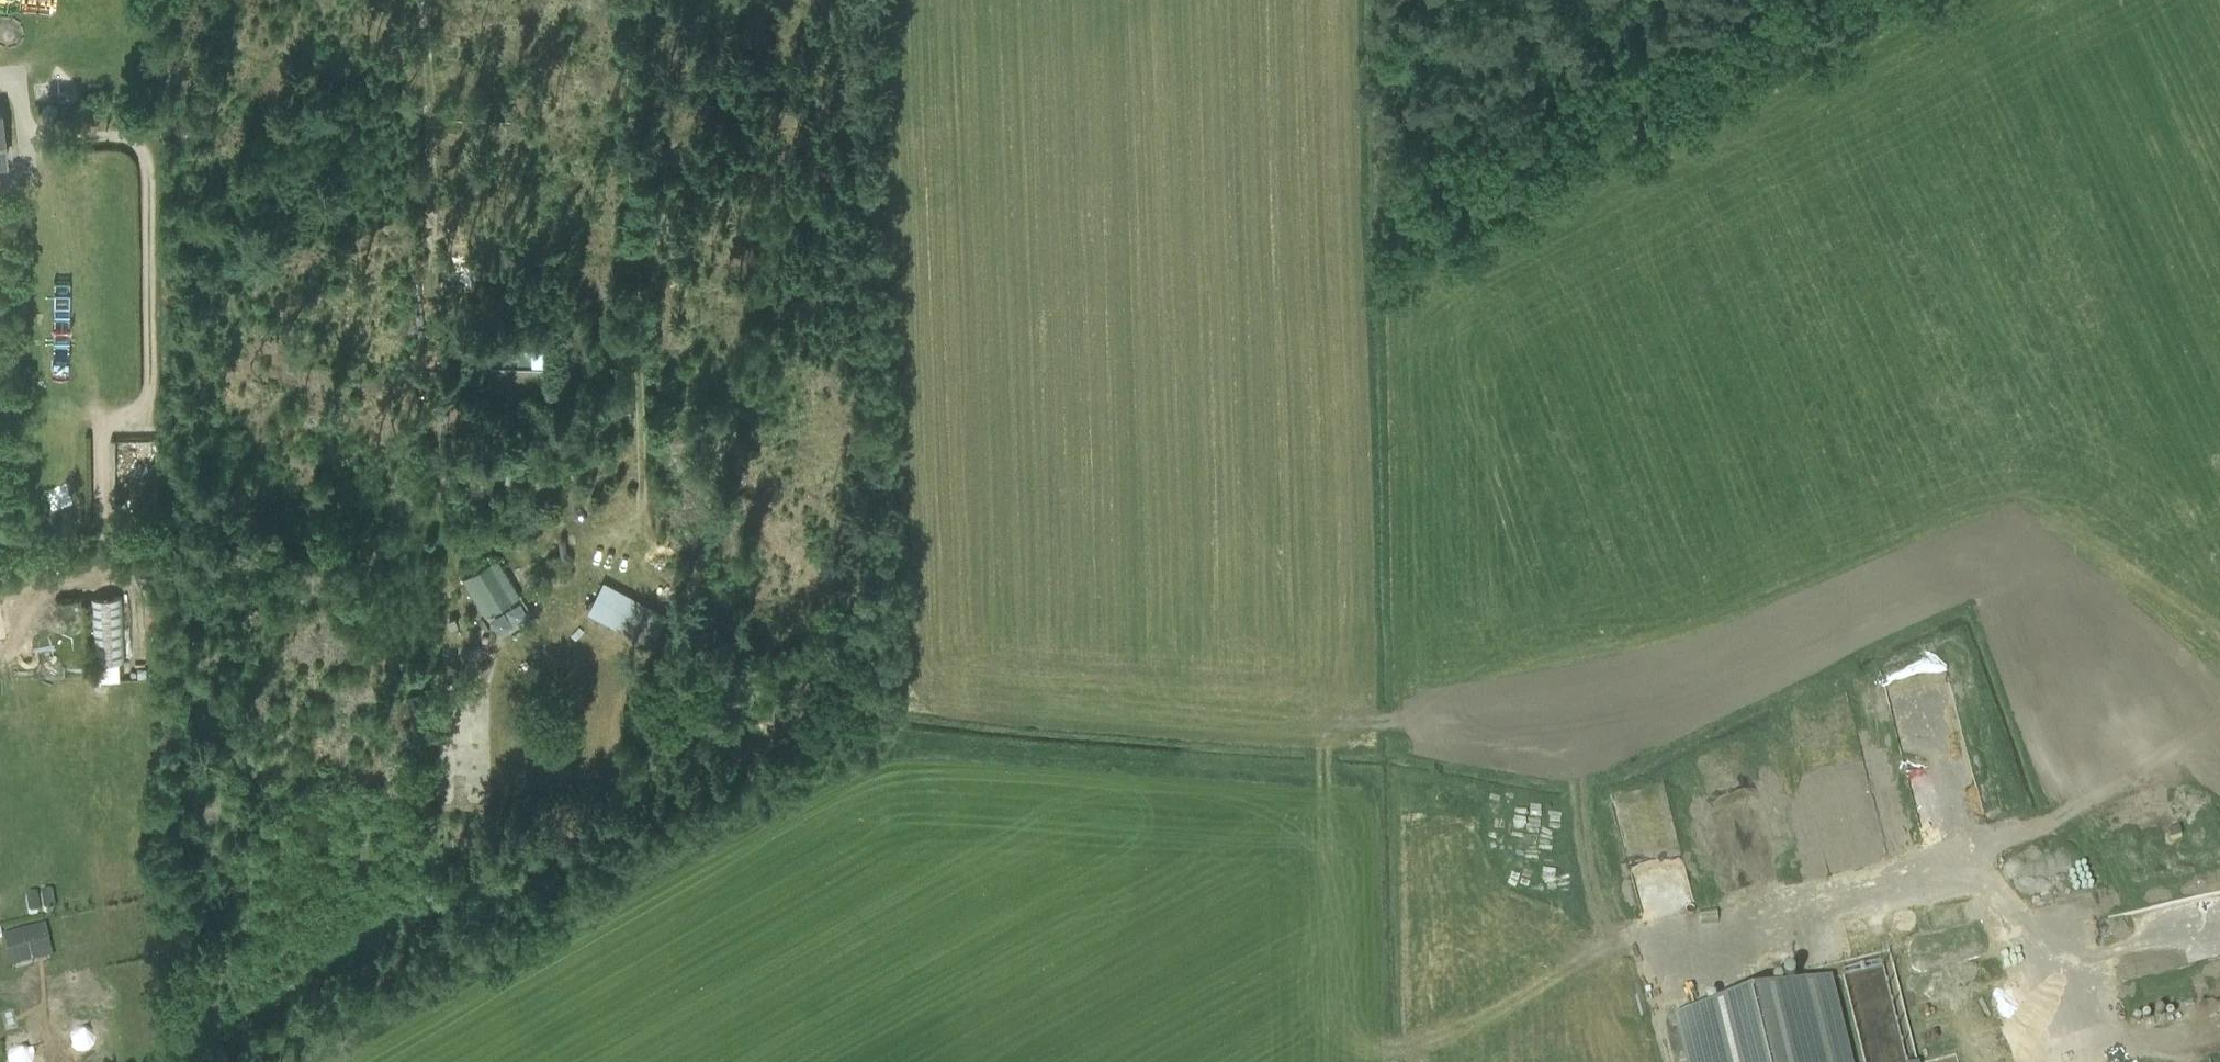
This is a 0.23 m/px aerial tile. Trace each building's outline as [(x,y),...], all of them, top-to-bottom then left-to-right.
[(544,346),(492,344),(491,373),(543,375),(544,346)] [(153,466),(155,439),(118,436),(116,464),(135,465),(134,474),(139,475),(140,465),(153,466)] [(461,578),(484,618),(521,596),(497,557),(461,578)] [(588,612),(645,644),(665,610),(607,578),(588,612)] [(124,661),(121,596),(93,597),(95,662),(124,661)] [(48,957),(39,925),(0,936),(0,948),(6,969),(48,957)] [(1883,973),(1905,1061),(2063,1061),(2032,936),(1883,973)] [(1827,981),(1679,1017),(1690,1061),(1847,1061),(1827,981)] [(84,1025),(70,1035),(81,1050),(95,1040),(84,1025)]
